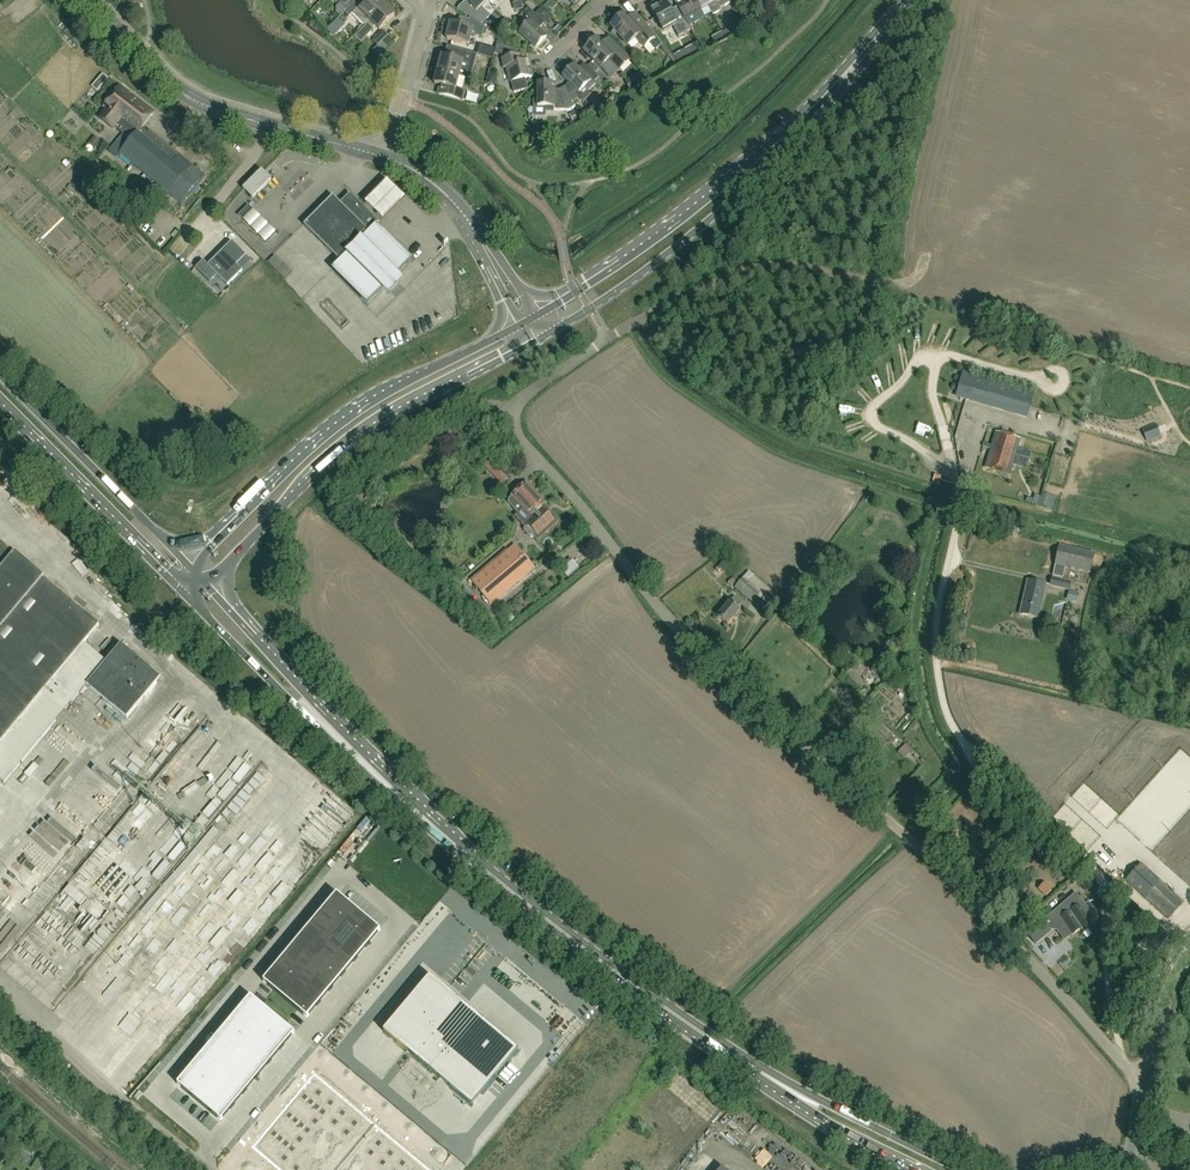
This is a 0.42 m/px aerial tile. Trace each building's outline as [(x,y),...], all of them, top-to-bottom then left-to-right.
[(356,0),(337,0),(346,9),(355,1),(356,0)] [(385,5),(379,0),(370,0),(360,10),(358,8),(360,6),(355,1),(346,9),(344,12),(349,17),(353,13),(364,25),(370,20),(385,5)] [(487,1),(486,0),(464,0),(470,6),(463,13),(470,17),(482,25),(490,16),(481,7),(487,1)] [(677,5),(689,26),(703,18),(699,11),(708,6),(704,0),(686,0),(677,5)] [(708,6),(713,15),(721,11),(720,8),(732,1),(732,0),(704,0),(708,6)] [(678,37),(691,30),(680,12),(673,16),(665,2),(652,10),(663,31),(672,26),(678,37)] [(394,15),(393,13),(394,12),(394,11),(389,6),(388,6),(386,7),(385,5),(370,20),(380,30),(394,15)] [(536,48),(547,37),(538,28),(543,23),(532,11),(526,17),(530,21),(519,32),(536,48)] [(656,37),(644,24),(635,13),(629,18),(624,13),(617,19),(618,20),(611,26),(628,45),(636,38),(644,47),(656,37)] [(485,27),(482,25),(470,17),(467,28),(451,24),(447,39),(469,45),(471,38),(475,39),(475,37),(482,38),(485,27)] [(373,40),(378,46),(388,35),(383,30),(373,40)] [(611,78),(630,59),(609,38),(603,44),(597,38),(584,50),(611,78)] [(442,56),(438,70),(459,76),(459,75),(468,78),(475,55),(461,51),(458,61),(442,56)] [(511,82),(512,82),(512,85),(514,93),(527,90),(525,79),(532,77),(528,62),(521,63),(519,55),(502,59),(504,68),(507,67),(511,82)] [(604,84),(599,78),(584,63),(579,69),(574,64),(562,76),(579,93),(585,88),(588,91),(594,84),(593,83),(595,82),(600,87),(604,84)] [(435,84),(439,85),(437,95),(462,101),(465,92),(455,89),(459,76),(438,70),(435,84)] [(569,110),(575,107),(566,91),(560,94),(556,94),(556,91),(554,90),(554,83),(538,83),(538,107),(545,107),(545,112),(554,112),(554,110),(569,110)] [(114,128),(131,140),(142,128),(154,112),(119,86),(103,107),(106,109),(99,118),(113,129),(114,128)] [(205,176),(193,166),(149,130),(147,132),(142,128),(131,140),(120,154),(182,204),(205,176)] [(253,198),(272,179),(262,170),(243,189),(253,198)] [(366,202),(367,203),(364,207),(371,213),(374,210),(380,217),(384,217),(392,208),(403,197),(403,195),(387,180),(386,180),(374,193),(367,200),(366,202)] [(340,203),(333,196),(304,225),(340,260),(333,268),(368,303),(385,285),(389,289),(398,281),(394,277),(411,260),(376,225),(379,222),(371,213),(364,207),(350,193),(340,203)] [(253,209),(249,205),(238,215),(243,219),(253,209)] [(237,265),(247,256),(232,241),(208,266),(228,286),(243,271),(237,265)] [(298,283),(306,273),(299,267),(291,277),(298,283)] [(402,284),(394,290),(400,298),(408,292),(402,284)] [(1027,417),(1034,393),(977,377),(964,373),(957,397),(966,399),(1027,417)] [(1009,474),(1019,441),(997,434),(986,467),(1009,474)] [(93,467),(98,462),(71,435),(66,440),(93,467)] [(485,466),(501,484),(507,480),(490,461),(485,466)] [(510,499),(510,503),(519,514),(523,510),(531,518),(533,516),(542,508),(547,503),(527,482),(511,496),(512,497),(510,499)] [(1027,496),(1025,501),(1053,510),(1057,496),(1043,492),(1042,496),(1035,494),(1034,499),(1027,496)] [(525,528),(525,531),(530,537),(534,537),(537,534),(538,535),(554,521),(544,509),(543,509),(542,508),(533,516),(534,517),(528,523),(528,524),(525,528)] [(6,782),(56,721),(34,703),(42,693),(99,625),(0,543),(0,778),(6,782)] [(492,604),(535,567),(516,545),(472,581),(492,604)] [(1059,545),(1053,575),(1064,578),(1066,568),(1091,575),(1096,553),(1059,545)] [(573,573),(580,564),(572,557),(564,566),(573,573)] [(780,596),(756,576),(753,578),(747,574),(736,587),(754,602),(758,597),(763,601),(759,606),(767,611),(780,596)] [(1053,577),(1051,586),(1069,590),(1071,581),(1053,577)] [(1039,618),(1046,584),(1029,580),(1021,614),(1039,618)] [(1073,592),(1071,600),(1080,603),(1083,595),(1073,592)] [(735,600),(742,607),(746,603),(739,596),(735,600)] [(727,625),(740,610),(730,601),(717,616),(727,625)] [(162,678),(121,644),(87,685),(127,719),(162,678)] [(882,669),(877,665),(872,670),(878,675),(882,669)] [(1119,818),(1125,824),(1135,813),(1129,808),(1119,818)] [(304,852),(314,860),(326,847),(316,838),(304,852)] [(1169,919),(1184,902),(1161,882),(1141,864),(1126,881),(1146,899),(1169,919)] [(20,889),(31,875),(18,865),(7,879),(20,889)] [(1096,888),(1088,876),(1080,881),(1088,893),(1096,888)] [(1052,889),(1045,882),(1039,888),(1045,895),(1052,889)] [(254,903),(260,894),(252,888),(246,897),(254,903)] [(3,907),(10,898),(2,891),(0,893),(0,904),(3,907)] [(307,1019),(381,930),(337,894),(263,982),(307,1019)] [(1073,914),(1074,913),(1068,904),(1051,915),(1055,922),(1062,918),(1066,924),(1060,928),(1066,938),(1082,928),(1073,914)] [(1098,918),(1089,904),(1074,913),(1073,914),(1082,928),(1098,918)] [(1053,933),(1043,922),(1029,935),(1038,946),(1053,933)] [(430,977),(383,1032),(407,1052),(472,1106),(518,1051),(454,997),(430,977)] [(250,996),(177,1085),(221,1121),(295,1033),(250,996)] [(116,1068),(121,1062),(112,1053),(106,1059),(116,1068)] [(251,1147),(279,1169),(430,1169),(314,1073),(251,1147)] [(723,1127),(733,1114),(716,1101),(713,1105),(725,1114),(719,1123),(723,1127)]
